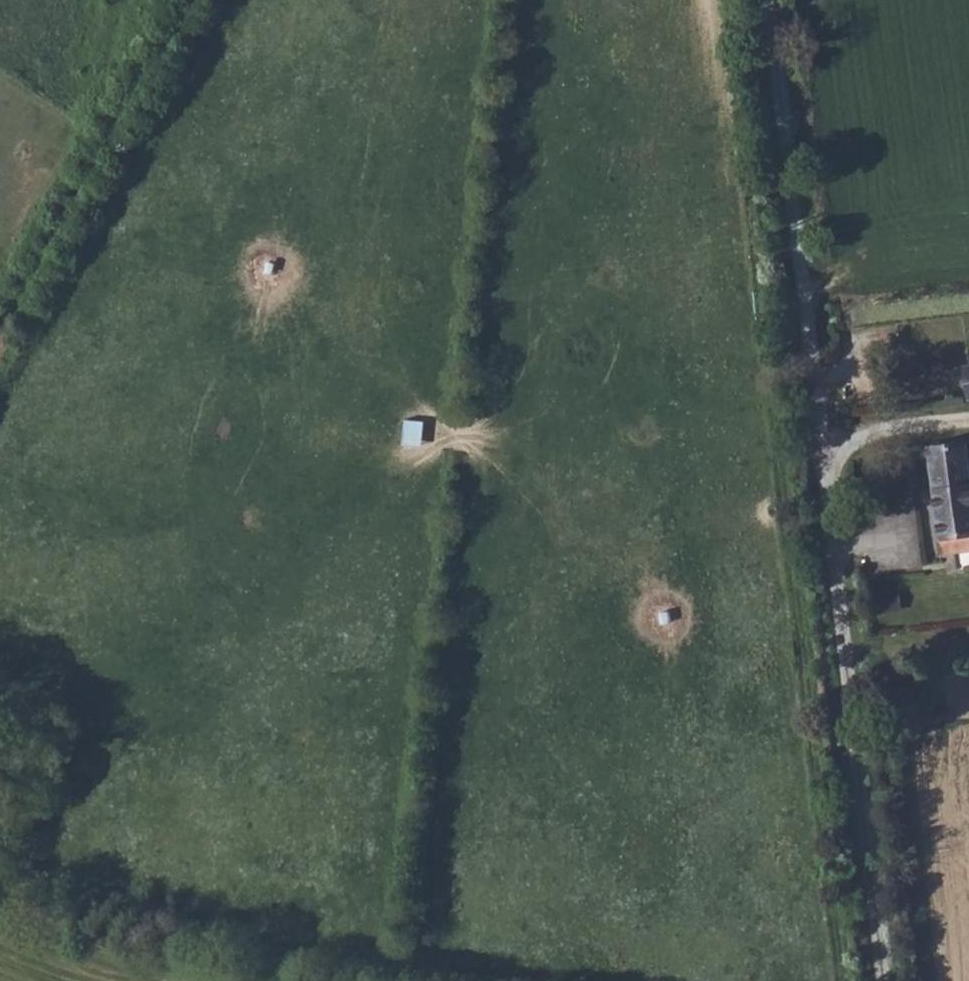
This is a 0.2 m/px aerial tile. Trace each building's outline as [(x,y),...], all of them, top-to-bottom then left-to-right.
[(931,446),(942,550),(968,547),(968,481),(965,443),(931,446)]
